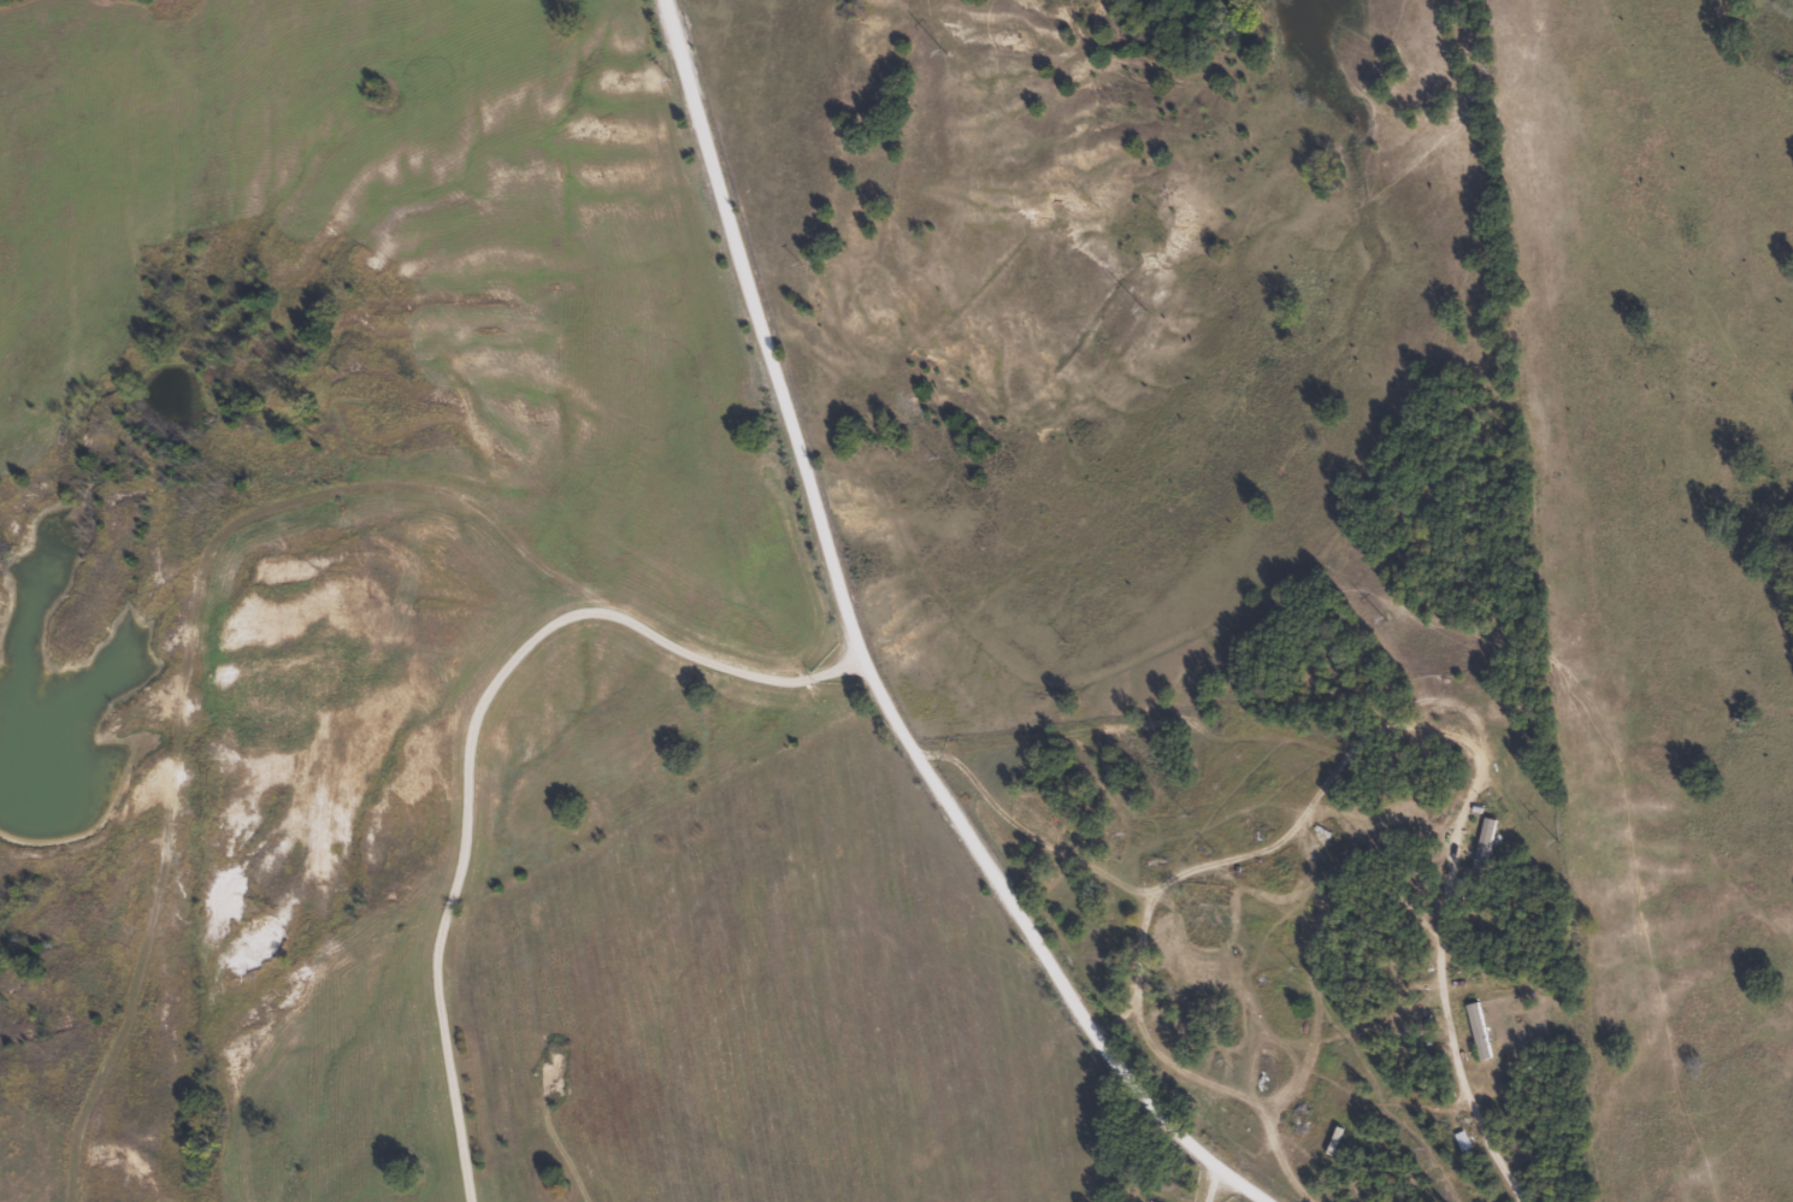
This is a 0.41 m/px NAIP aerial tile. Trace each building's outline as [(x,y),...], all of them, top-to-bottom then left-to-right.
[(1495,820),(1483,817),(1469,872),(1481,875),(1495,820)] [(1202,929),(1203,920),(1182,918),(1181,927),(1202,929)] [(1464,1005),(1477,1061),(1489,1058),(1476,1002),(1464,1005)]
